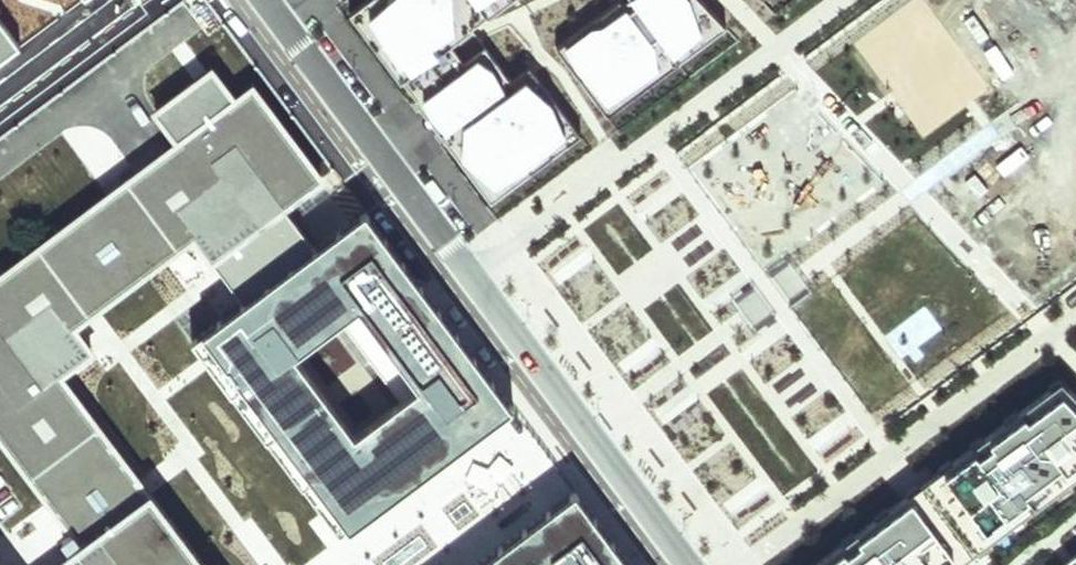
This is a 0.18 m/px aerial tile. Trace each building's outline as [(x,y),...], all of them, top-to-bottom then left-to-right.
[(85,0),(0,0),(0,62),(85,0)] [(353,10),(491,203),(581,133),(529,66),(510,81),(476,34),(471,27),(508,0),(367,0),(353,10)] [(556,47),(609,112),(727,22),(705,0),(618,0),(556,47)] [(991,87),(926,0),(915,0),(854,45),(922,137),(991,87)] [(149,487),(64,373),(97,347),(81,327),(94,316),(198,236),(223,271),(246,304),(191,341),(208,363),(339,538),(515,406),(366,213),(316,247),(303,231),(286,210),(323,179),(250,83),(233,97),(209,67),(146,116),(169,145),(0,276),(0,435),(74,535),(56,547),(67,563),(65,564),(208,564),(149,487)] [(1075,477),(1075,395),(1062,381),(813,564),(958,564),(1075,477)] [(575,492),(477,564),(630,564),(575,492)] [(1062,564),(1075,564),(1075,555),(1062,564)]
